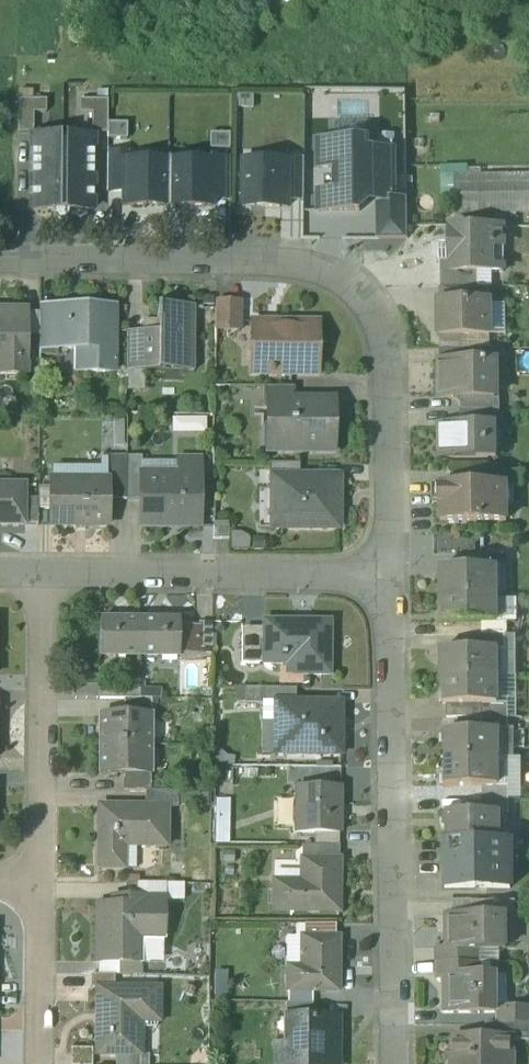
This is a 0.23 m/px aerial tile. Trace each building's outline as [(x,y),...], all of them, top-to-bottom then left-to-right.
[(46,101),(18,100),(18,133),(33,133),(34,113),(46,113),(46,101)] [(108,101),(80,101),(80,113),(92,113),(92,134),(107,134),(108,124),(108,101)] [(127,124),(108,124),(107,134),(107,140),(127,140),(127,124)] [(230,134),(210,134),(210,150),(230,150),(230,134)] [(93,140),(32,140),(32,210),(55,210),(69,210),(93,211),(93,140)] [(380,147),(367,147),(367,142),(368,142),(368,140),(366,140),(366,141),(320,141),(318,141),(318,142),(319,142),(319,167),(318,167),(318,168),(320,168),(346,167),(346,192),(320,192),(319,192),(318,193),(319,193),(319,210),(319,212),(320,212),(320,211),(359,211),(359,212),(361,211),(367,204),(368,204),(368,203),(368,200),(379,200),(394,200),(393,151),(394,151),(394,150),(392,150),(381,151),(381,148),(382,148),(382,147),(380,147)] [(127,153),(107,153),(107,192),(124,192),(124,162),(127,161),(127,153)] [(230,160),(210,159),(210,162),(213,162),(213,199),(229,199),(230,160)] [(286,163),(268,163),(260,159),(252,159),(244,163),(243,163),(242,207),(244,207),(244,206),(265,206),(266,208),(280,208),(281,206),(287,206),(287,207),(288,207),(288,200),(289,163),(286,163)] [(304,160),(286,160),(286,163),(289,163),(288,200),(304,200),(304,160)] [(127,161),(124,162),(124,192),(123,206),(125,206),(125,205),(131,205),(131,206),(146,206),(146,205),(168,205),(168,162),(127,161)] [(210,162),(168,162),(168,205),(190,205),(190,207),(205,207),(205,205),(211,205),(211,207),(212,207),(213,199),(213,162),(210,162)] [(455,177),(455,213),(528,211),(528,176),(455,177)] [(394,200),(379,200),(379,239),(407,239),(407,200),(398,200),(394,200)] [(69,210),(55,210),(55,216),(62,221),(69,216),(69,210)] [(502,226),(449,226),(450,260),(450,272),(478,272),(491,272),(491,246),(502,246),(502,226)] [(450,272),(449,272),(450,260),(438,260),(438,288),(441,288),(475,288),(478,287),(478,272),(450,272)] [(475,288),(441,288),(441,303),(475,303),(475,288)] [(212,305),(211,297),(203,297),(203,305),(212,305)] [(441,303),(439,303),(439,336),(489,336),(489,303),(486,303),(475,303),(441,303)] [(242,304),(215,304),(215,329),(241,329),(242,304)] [(114,307),(40,306),(40,313),(40,337),(40,349),(77,349),(77,372),(113,372),(114,307)] [(157,333),(127,332),(127,370),(193,371),(194,308),(160,307),(160,306),(157,306),(157,333)] [(26,309),(0,309),(0,375),(26,375),(26,337),(26,313),(26,309)] [(40,337),(40,313),(26,313),(26,337),(40,337)] [(318,322),(252,322),(252,373),(317,373),(318,322)] [(488,363),(439,363),(440,398),(465,398),(488,398),(488,395),(488,363)] [(296,388),(264,387),(264,408),(270,408),(270,402),(296,403),(296,401),(296,388)] [(488,395),(488,398),(465,398),(465,410),(498,410),(498,395),(488,395)] [(336,401),(296,401),(296,403),(270,402),(270,408),(270,424),(274,424),(274,451),(335,452),(336,401)] [(498,410),(465,410),(465,424),(496,424),(499,424),(499,410),(498,410)] [(173,432),(206,432),(206,417),(173,417),(173,432)] [(465,424),(440,425),(440,459),(497,459),(496,424),(465,424)] [(126,457),(108,457),(108,481),(108,501),(126,501),(126,457)] [(142,457),(126,457),(126,501),(140,501),(141,480),(142,480),(142,457)] [(300,464),(269,464),(269,477),(300,478),(300,464)] [(142,480),(141,480),(140,501),(140,526),(200,526),(200,465),(178,465),(178,480),(142,480)] [(524,488),(524,472),(483,472),(483,486),(506,486),(506,488),(524,488)] [(300,478),(269,477),(269,529),(339,529),(339,478),(300,478)] [(108,481),(52,481),(52,527),(108,527),(108,501),(108,481)] [(0,485),(0,526),(24,526),(25,499),(25,485),(0,485)] [(483,486),(440,486),(440,521),(506,521),(506,488),(506,486),(483,486)] [(38,499),(25,499),(24,526),(38,526),(38,499)] [(230,527),(213,527),(213,538),(230,539),(230,527)] [(507,554),(480,554),(481,567),(496,567),(507,567),(507,554)] [(481,567),(442,567),(442,595),(496,595),(496,567),(481,567)] [(496,595),(442,595),(442,623),(480,623),(496,623),(496,595)] [(140,622),(100,622),(100,656),(140,656),(140,622)] [(178,623),(140,622),(140,656),(178,656),(178,623)] [(329,623),(265,623),(265,630),(265,665),(303,664),(303,675),(329,675),(329,623)] [(496,623),(480,623),(480,636),(506,636),(507,635),(507,623),(496,623)] [(265,630),(242,630),(243,665),(265,665),(265,630)] [(506,636),(480,636),(480,648),(495,648),(506,648),(506,636)] [(480,648),(442,649),(442,677),(496,676),(495,648),(480,648)] [(496,676),(442,677),(443,705),(481,704),(497,704),(496,676)] [(139,687),(73,687),(73,700),(125,700),(139,700),(139,687)] [(297,688),(245,688),(245,703),(276,703),(297,703),(297,688)] [(139,700),(125,700),(125,718),(152,718),(152,700),(139,700)] [(297,703),(276,703),(275,754),(340,754),(341,703),(297,703)] [(497,704),(481,704),(447,705),(447,718),(482,718),(507,717),(506,704),(500,704),(497,704)] [(507,717),(482,718),(482,731),(497,730),(507,730),(507,717)] [(125,718),(100,718),(100,746),(152,746),(152,718),(125,718)] [(497,730),(482,731),(443,730),(443,759),(497,759),(497,730)] [(152,746),(100,746),(100,774),(125,775),(152,775),(152,746)] [(498,788),(497,759),(443,759),(443,788),(483,788),(498,788)] [(152,775),(125,775),(125,792),(146,792),(148,792),(151,792),(152,775)] [(341,788),(297,788),(297,833),(317,833),(340,834),(341,833),(341,788)] [(498,788),(483,788),(483,800),(509,799),(509,788),(498,788)] [(148,792),(146,792),(146,808),(166,808),(178,808),(178,792),(148,792)] [(216,798),(215,842),(230,843),(231,799),(216,798)] [(509,799),(483,800),(483,814),(499,814),(509,814),(509,799)] [(146,808),(101,808),(100,869),(124,869),(124,846),(166,846),(166,808),(146,808)] [(483,814),(444,814),(444,841),(499,840),(499,814),(483,814)] [(340,834),(317,833),(317,846),(340,846),(340,834)] [(499,840),(444,841),(444,888),(510,888),(510,841),(499,840)] [(317,846),(302,846),(302,860),(341,861),(341,846),(340,846),(317,846)] [(341,861),(302,860),(302,882),(275,882),(275,912),(340,913),(340,897),(338,897),(338,888),(341,888),(341,861)] [(164,884),(137,884),(137,899),(164,899),(164,884)] [(137,899),(127,899),(127,906),(100,905),(99,962),(138,963),(138,936),(164,937),(164,899),(137,899)] [(515,902),(474,902),(474,915),(506,915),(506,916),(515,916),(515,902)] [(474,915),(446,915),(447,947),(447,950),(477,950),(507,950),(506,916),(506,915),(474,915)] [(340,961),(340,938),(303,938),(303,968),(289,968),(289,992),(340,991),(340,974),(338,974),(338,961),(340,961)] [(477,950),(447,950),(447,947),(437,947),(437,964),(477,963),(477,950)] [(477,963),(437,964),(437,978),(447,978),(447,976),(479,976),(478,972),(477,970),(477,963)] [(492,976),(479,976),(447,976),(447,978),(448,1011),(492,1011),(492,976)] [(159,989),(98,989),(98,1055),(116,1055),(139,1055),(139,1021),(159,1021),(159,989)] [(315,1004),(288,1004),(288,1017),(315,1017),(315,1004)] [(502,1010),(502,1025),(528,1024),(528,1010),(502,1010)] [(288,1017),(288,1020),(295,1020),(295,1046),(277,1046),(277,1063),(340,1063),(340,1017),(315,1017),(288,1017)] [(498,1025),(497,1039),(498,1039),(513,1039),(513,1042),(528,1042),(528,1024),(502,1025),(498,1025)] [(455,1039),(455,1063),(513,1063),(513,1042),(513,1039),(498,1039),(497,1039),(455,1039)] [(116,1055),(116,1063),(149,1063),(149,1055),(139,1055),(116,1055)]
